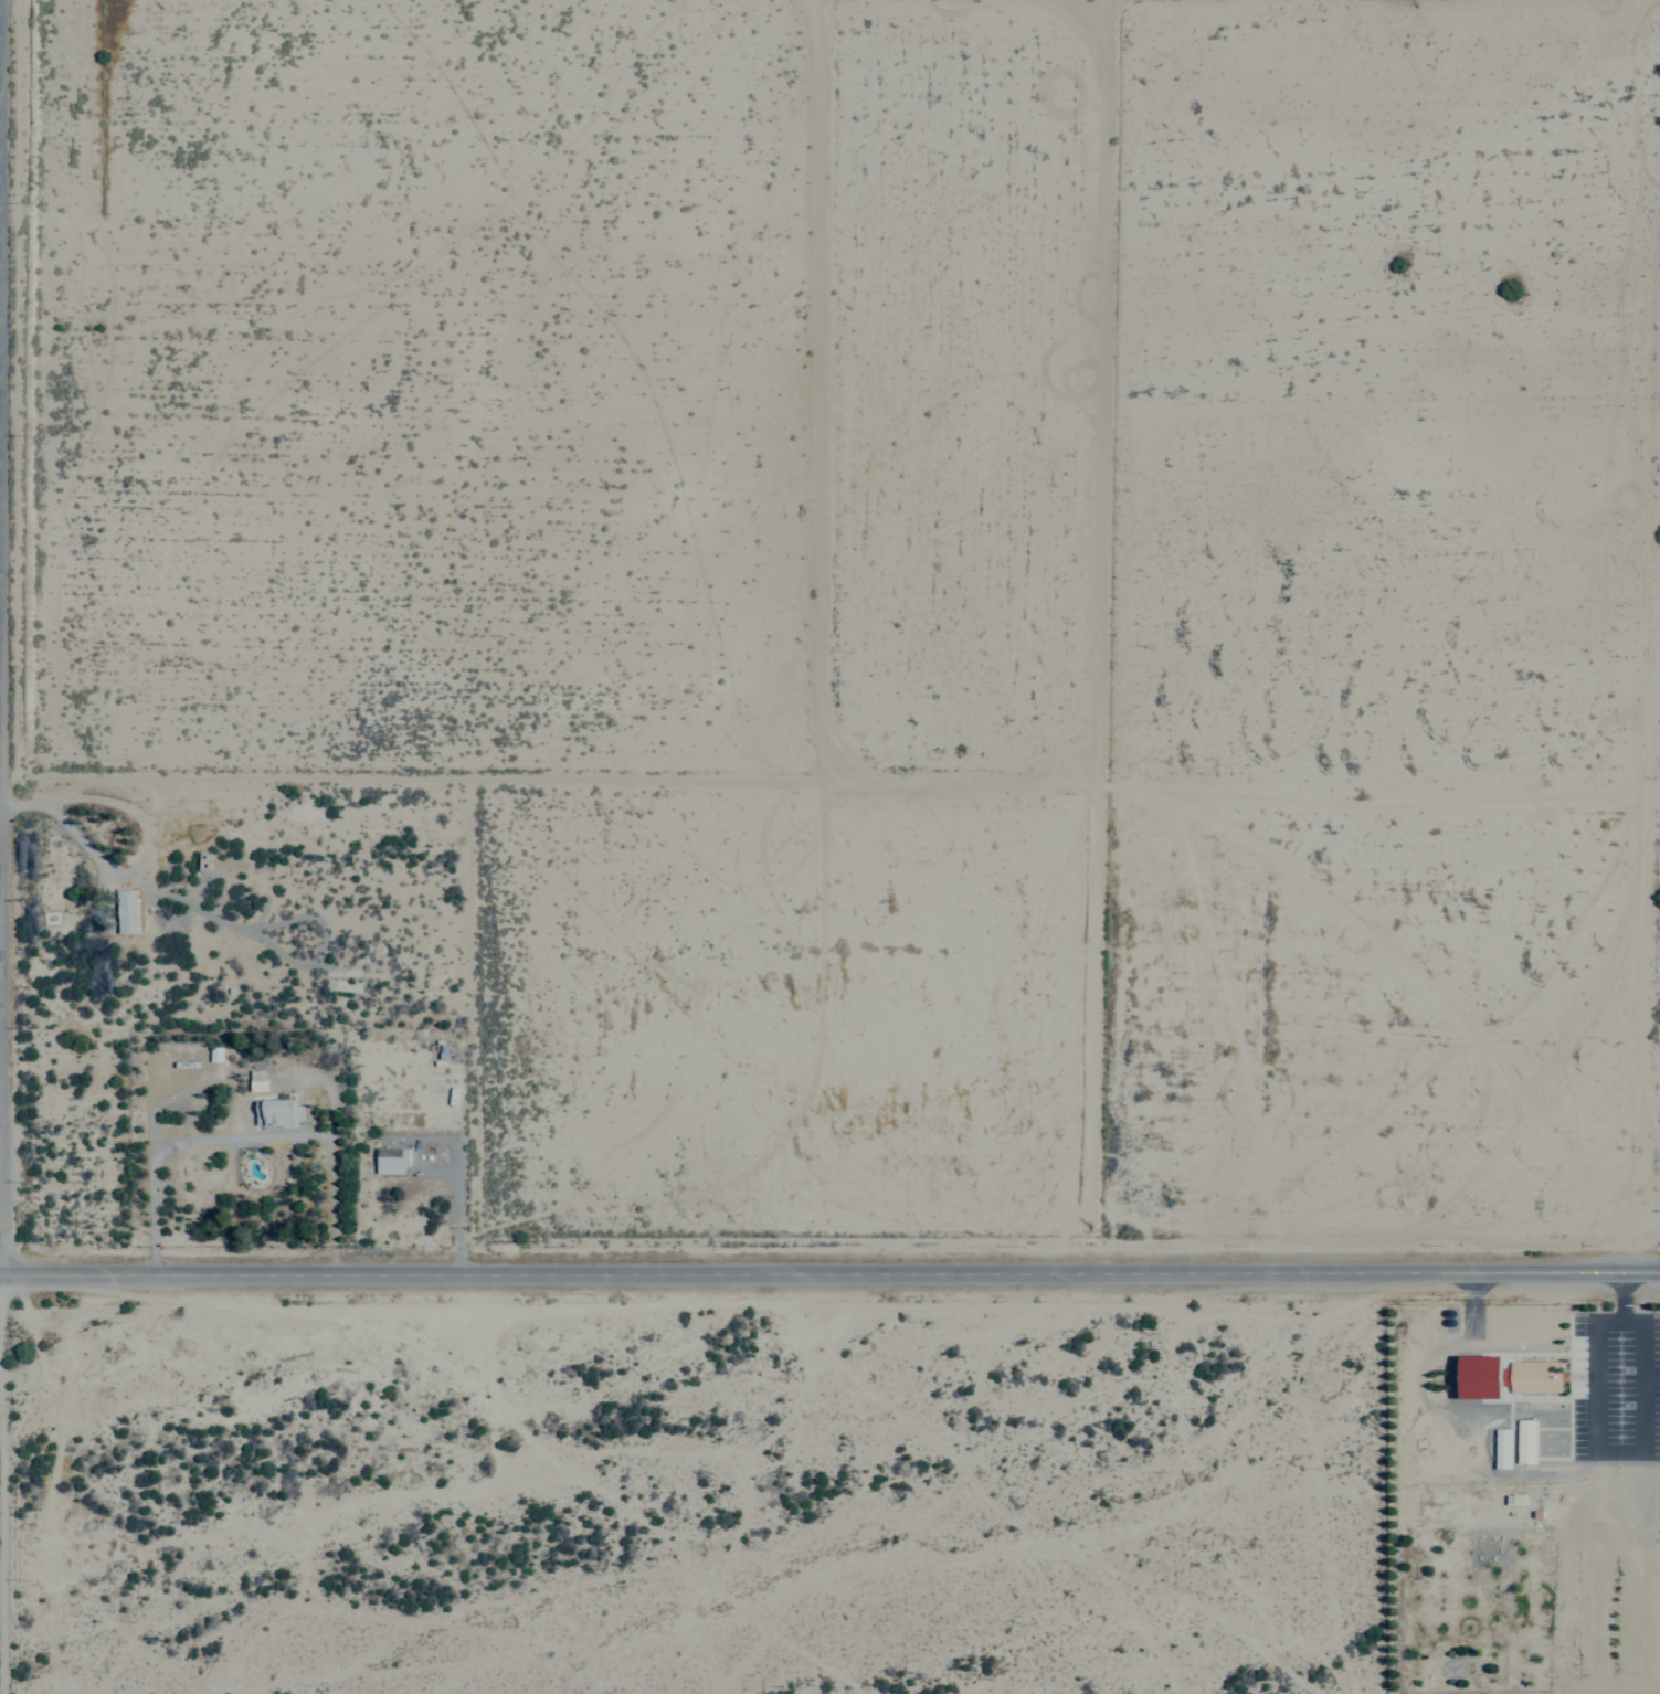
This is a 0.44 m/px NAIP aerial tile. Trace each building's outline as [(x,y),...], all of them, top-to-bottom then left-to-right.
[(114,890),(115,933),(134,932),(133,889),(114,890)] [(262,1091),(262,1070),(247,1070),(247,1091),(262,1091)] [(301,1099),(254,1101),(255,1127),(294,1125),(294,1121),(302,1121),(301,1099)] [(404,1148),(374,1148),(373,1173),(403,1173),(404,1148)] [(1496,1398),(1495,1355),(1454,1356),(1454,1398),(1496,1398)] [(1559,1361),(1507,1361),(1506,1392),(1559,1393),(1559,1383),(1566,1383),(1566,1370),(1558,1370),(1559,1361)] [(1533,1420),(1516,1420),(1515,1463),(1532,1464),(1533,1420)] [(1493,1469),(1507,1469),(1508,1429),(1493,1429),(1493,1469)] [(1522,1504),(1522,1495),(1508,1494),(1508,1504),(1522,1504)]
